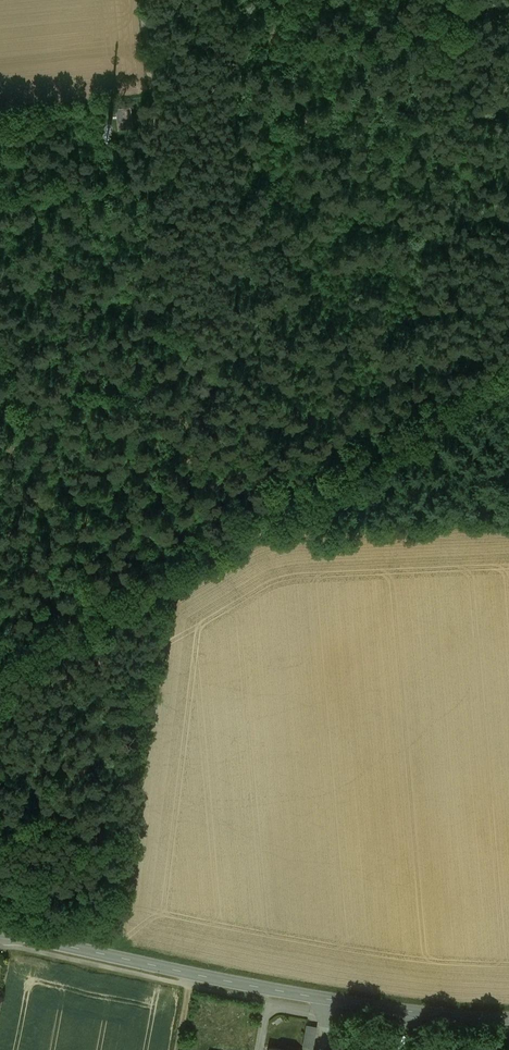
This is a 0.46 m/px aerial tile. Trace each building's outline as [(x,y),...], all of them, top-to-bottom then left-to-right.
[(131,106),(117,108),(119,129),(133,128),(131,106)] [(311,1023),(307,1046),(317,1048),(322,1025),(311,1023)]
